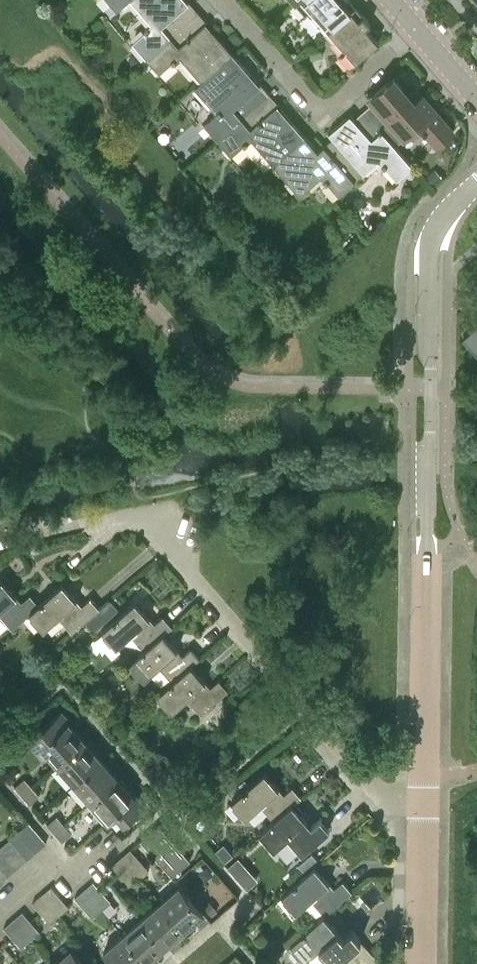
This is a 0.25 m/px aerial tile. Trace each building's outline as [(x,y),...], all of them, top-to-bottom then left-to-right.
[(110,3),(112,5),(116,10),(128,0),(108,0),(110,3)] [(187,1),(186,0),(130,0),(150,23),(143,29),(145,30),(132,41),(145,56),(197,11),(188,1),(187,1)] [(294,3),(305,14),(310,10),(327,29),(355,5),(350,0),(297,0),(294,3)] [(110,3),(104,8),(109,15),(116,10),(112,5),(110,3)] [(366,27),(370,23),(355,5),(327,29),(345,50),(340,55),(349,65),(378,41),(366,27)] [(204,21),(205,20),(197,11),(145,56),(159,72),(171,61),(173,63),(180,57),(200,80),(232,53),(204,21)] [(139,62),(142,59),(140,53),(135,51),(130,55),(131,61),(137,63),(139,62)] [(260,85),(232,53),(200,80),(201,81),(195,86),(218,113),(204,125),(217,139),(269,94),(261,84),(260,85)] [(146,59),(142,59),(139,62),(138,66),(141,69),(145,69),(148,66),(148,62),(146,59)] [(402,90),(404,89),(393,76),(369,97),(373,101),(364,109),(396,146),(420,125),(426,132),(427,130),(438,142),(452,130),(421,95),(412,102),(402,90)] [(277,104),(278,103),(269,94),(217,139),(230,155),(243,144),(244,145),(251,139),(272,164),(304,136),(277,104)] [(412,165),(396,146),(364,109),(354,118),(350,114),(329,132),(333,137),(364,173),(378,161),(384,168),(385,167),(396,179),(412,165)] [(333,137),(317,151),(304,136),(272,164),(299,195),(320,177),(325,183),(327,182),(338,196),(364,173),(333,137)] [(434,184),(442,177),(434,169),(427,176),(434,184)] [(401,190),(404,195),(410,195),(413,190),(410,185),(404,185),(401,190)] [(221,190),(213,198),(220,206),(229,199),(221,190)] [(287,273),(291,278),(298,287),(308,279),(295,265),(287,273)] [(462,337),(476,354),(476,353),(476,324),(462,337)] [(20,601),(0,579),(0,616),(10,628),(29,612),(28,611),(37,603),(29,594),(20,601)] [(89,598),(80,605),(60,583),(37,603),(28,611),(29,612),(42,628),(56,615),(71,632),(98,608),(89,598)] [(109,599),(100,607),(108,617),(118,608),(109,599)] [(162,614),(153,622),(133,600),(101,629),(115,646),(129,633),(143,648),(144,649),(163,633),(171,625),(162,614)] [(190,646),(181,654),(163,633),(144,649),(143,648),(129,661),(144,678),(158,665),(171,680),(173,682),(191,665),(200,658),(190,646)] [(218,678),(209,686),(191,665),(173,682),(171,680),(157,693),(172,709),(186,697),(200,712),(227,688),(218,678)] [(68,722),(70,720),(61,710),(28,738),(38,749),(41,746),(58,764),(85,740),(68,722)] [(74,782),(101,759),(85,740),(58,764),(74,782)] [(91,801),(118,777),(101,759),(74,782),(91,801)] [(292,786),(284,794),(264,772),(231,801),(245,816),(259,804),(273,819),(273,820),(292,803),(293,804),(301,797),(292,786)] [(135,794),(134,795),(118,777),(91,801),(108,820),(116,813),(124,823),(145,804),(135,794)] [(21,796),(31,787),(24,778),(14,787),(21,796)] [(30,805),(40,796),(31,787),(21,796),(30,805)] [(311,825),(293,804),(292,803),(273,820),(273,819),(258,831),(273,848),(287,836),(302,852),(328,828),(319,818),(311,825)] [(55,833),(65,824),(57,815),(47,824),(55,833)] [(37,850),(46,842),(29,822),(20,830),(37,850)] [(62,842),(72,833),(65,824),(55,833),(62,842)] [(172,875),(190,859),(158,824),(140,839),(172,875)] [(28,858),(37,850),(20,830),(10,838),(28,858)] [(17,867),(28,858),(10,838),(0,847),(17,867)] [(17,867),(0,847),(0,865),(8,875),(17,867)] [(138,875),(147,868),(130,848),(121,856),(138,875)] [(300,864),(306,872),(314,866),(319,861),(312,853),(300,864)] [(233,855),(224,864),(230,871),(239,862),(233,855)] [(129,884),(138,875),(121,856),(111,864),(129,884)] [(8,875),(0,865),(0,882),(8,875)] [(342,880),(334,888),(314,866),(306,872),(281,895),(297,912),(311,899),(325,915),(352,891),(342,880)] [(101,908),(109,901),(92,881),(83,888),(101,908)] [(184,928),(204,911),(180,884),(160,901),(184,928)] [(59,913),(68,905),(50,885),(42,893),(59,913)] [(91,916),(101,908),(83,888),(74,896),(91,916)] [(49,921),(59,913),(42,893),(32,902),(49,921)] [(165,944),(184,928),(160,901),(142,917),(165,944)] [(209,901),(203,906),(211,915),(217,910),(209,901)] [(30,938),(38,930),(21,911),(13,918),(30,938)] [(351,929),(342,936),(323,914),(291,943),(305,960),(319,948),(333,963),(360,939),(351,929)] [(146,961),(165,944),(142,917),(123,934),(146,961)] [(20,946),(30,938),(13,918),(3,927),(20,946)] [(309,919),(302,924),(306,928),(312,922),(309,919)] [(146,961),(123,934),(104,950),(116,963),(143,963),(146,961)] [(71,946),(51,963),(52,963),(87,963),(71,946)]
